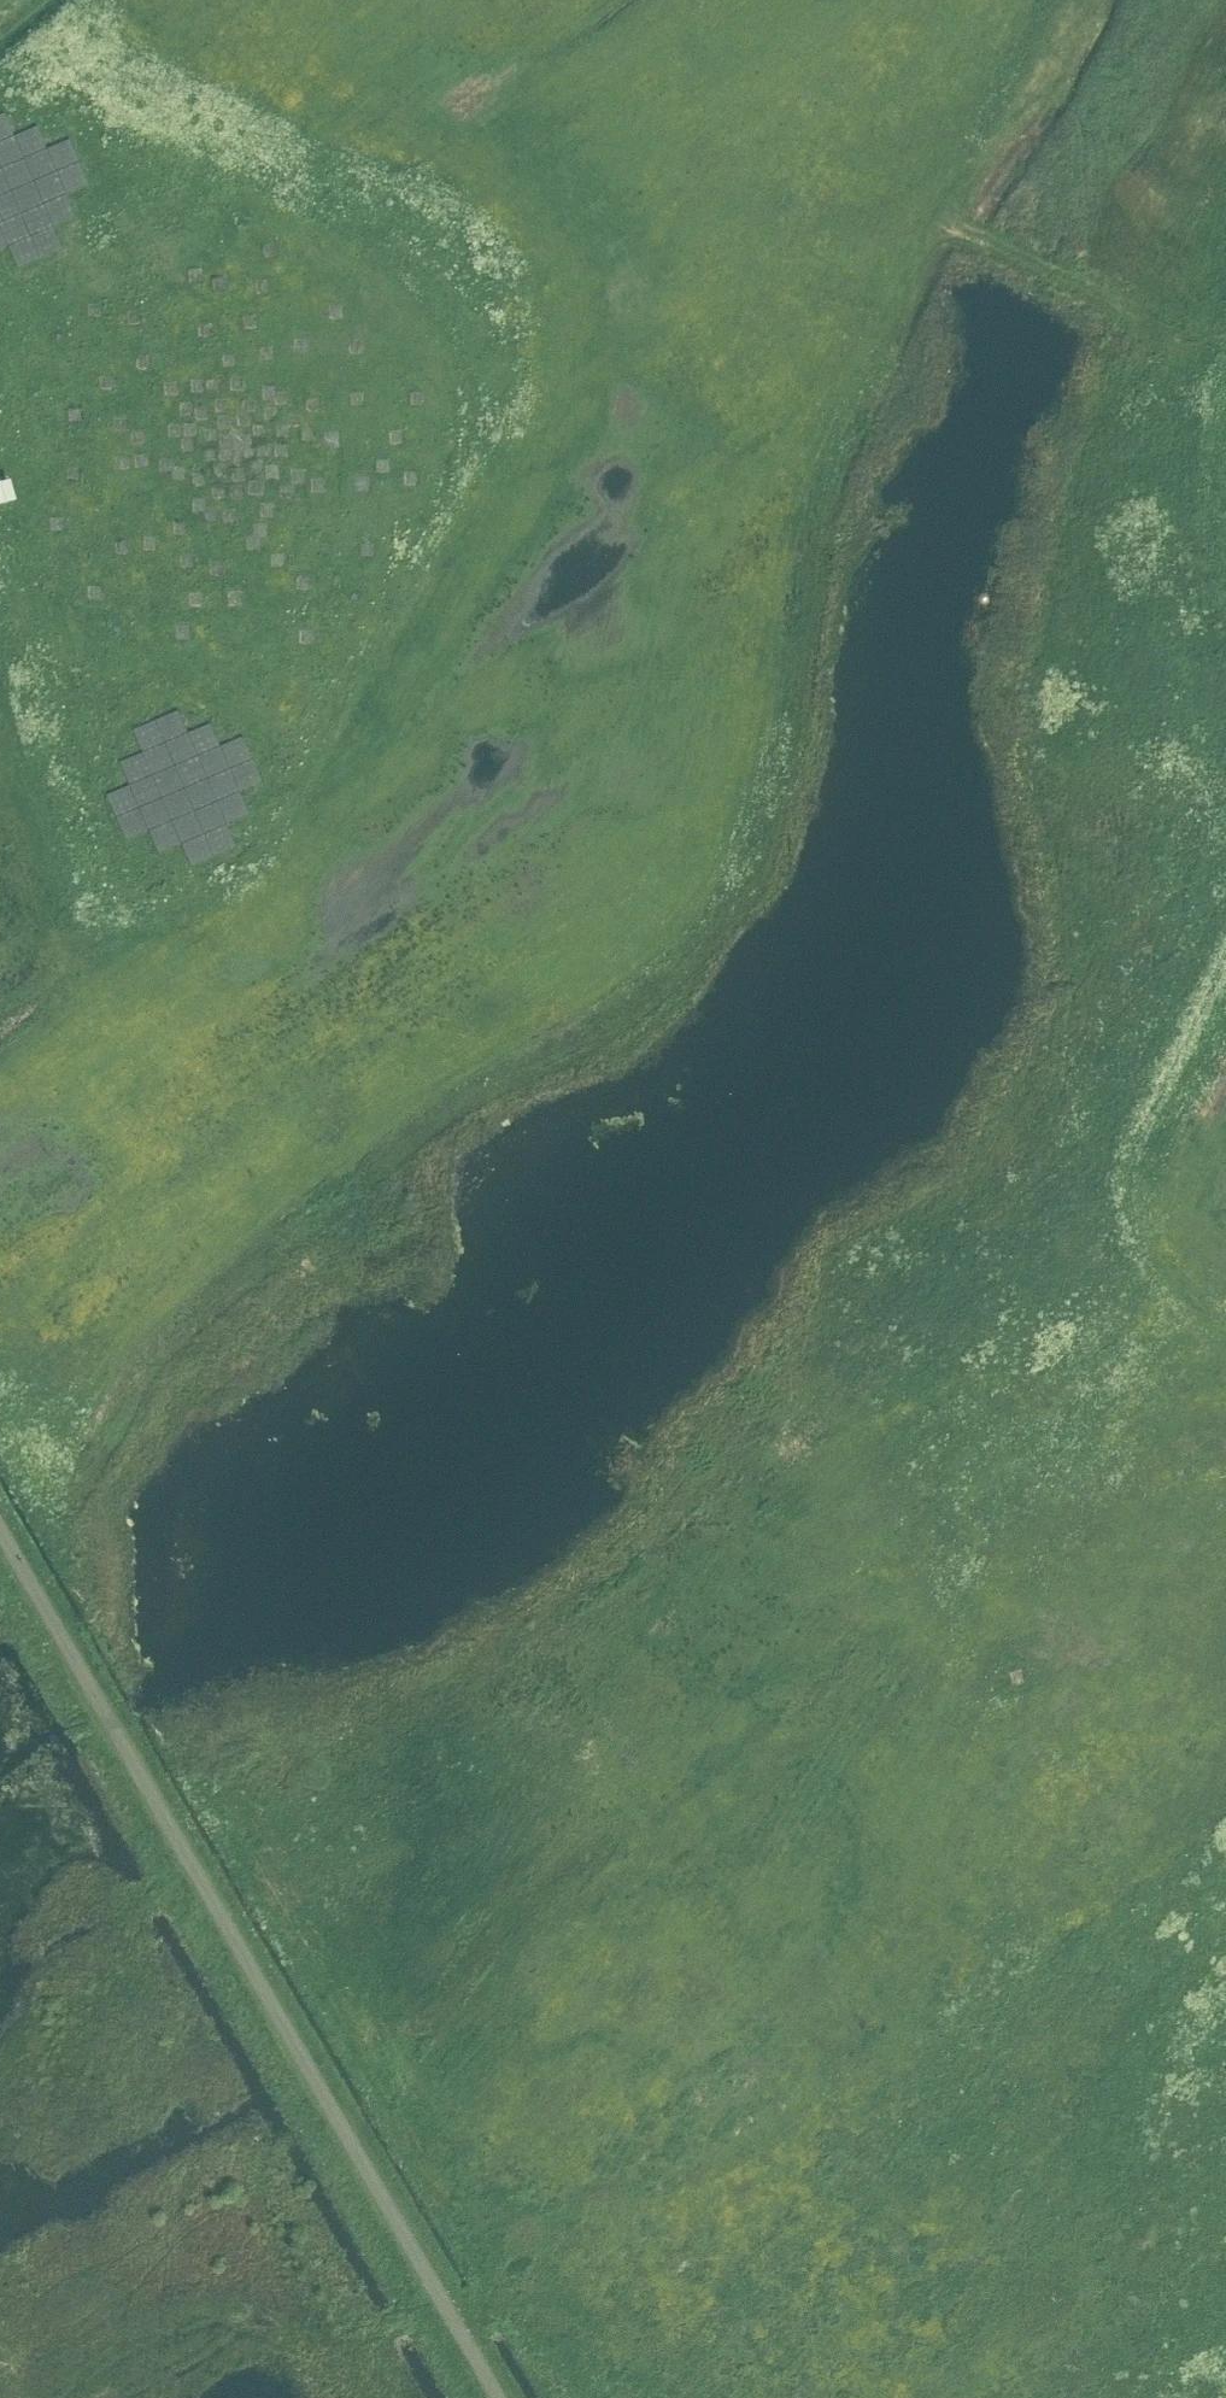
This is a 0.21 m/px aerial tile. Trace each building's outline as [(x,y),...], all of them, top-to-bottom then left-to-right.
[(8,243),(17,265),(63,246),(53,223),(76,213),(66,190),(89,181),(70,135),(47,145),(37,122),(14,132),(4,109),(0,111),(0,246),(8,243)] [(0,475),(0,497),(16,492),(11,472),(0,475)] [(178,706),(132,726),(142,749),(119,759),(129,781),(106,791),(125,837),(148,827),(158,850),(181,840),(191,863),(236,843),(227,821),(249,811),(240,788),(262,778),(243,732),(220,742),(210,719),(187,729),(178,706)] [(1004,1679),(1020,1675),(1016,1657),(1000,1661),(1004,1679)]
